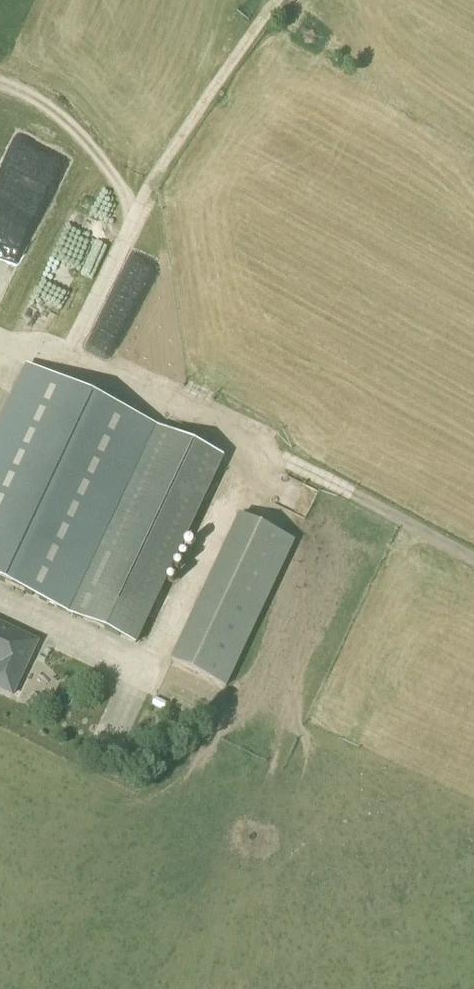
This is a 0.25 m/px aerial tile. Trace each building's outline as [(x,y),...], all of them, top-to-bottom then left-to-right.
[(75,214),(56,256),(100,275),(118,232),(75,214)] [(0,431),(0,581),(136,645),(223,459),(29,368),(0,431)] [(226,688),(294,542),(238,516),(170,662),(226,688)] [(13,696),(29,662),(11,653),(20,634),(0,625),(0,690),(13,696)]
